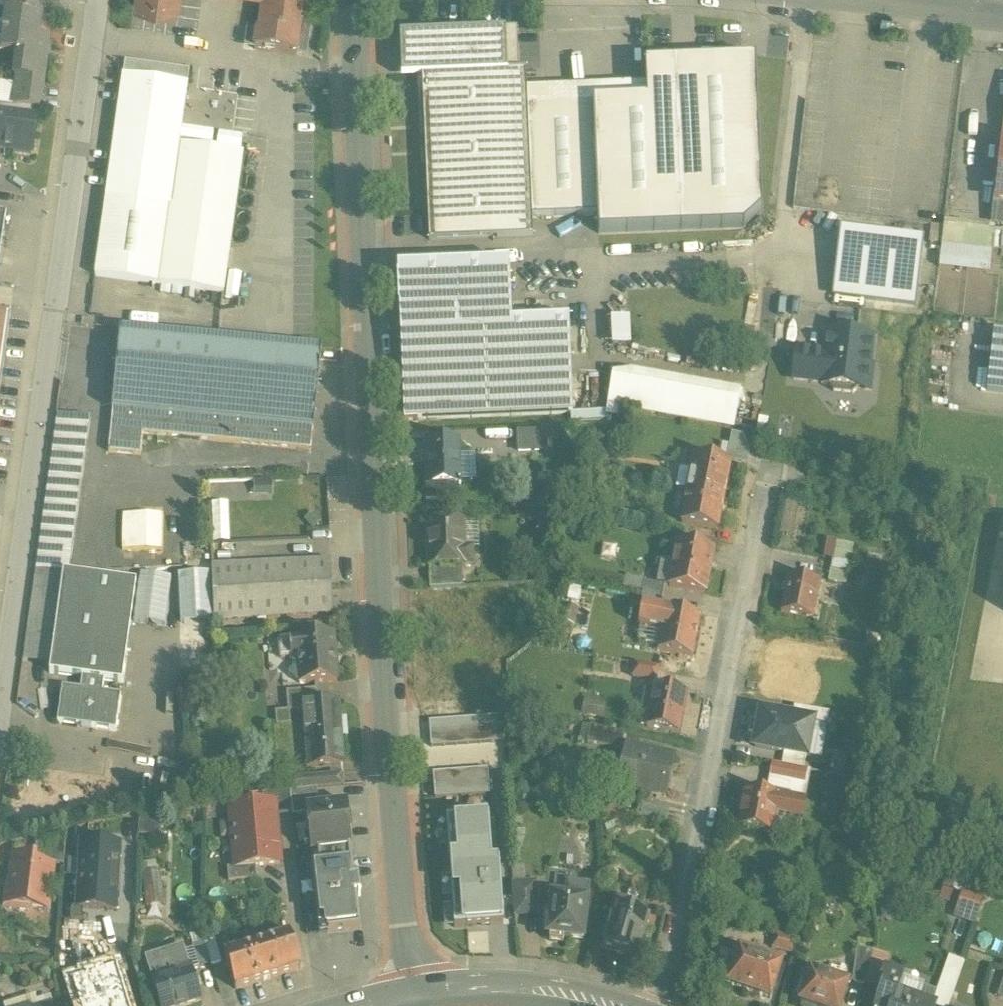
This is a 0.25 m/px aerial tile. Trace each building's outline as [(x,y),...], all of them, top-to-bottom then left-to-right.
[(135,8),(177,14),(179,0),(136,0),(135,8)] [(255,49),(297,55),(299,41),(306,42),(308,31),(301,30),(305,0),(262,0),(255,49)] [(0,10),(0,36),(4,37),(2,51),(2,52),(20,54),(18,68),(17,85),(43,88),(44,88),(50,37),(39,36),(42,16),(43,16),(43,15),(0,10)] [(402,78),(418,77),(421,168),(427,167),(429,241),(532,237),(532,216),(527,86),(526,71),(519,71),(518,27),(491,28),(491,31),(400,35),(402,78)] [(597,233),(743,227),(762,212),(755,56),(641,61),(642,80),(643,97),(591,100),(596,213),(597,233)] [(190,71),(125,62),(96,276),(224,294),(244,153),(180,145),(190,71)] [(643,97),(642,80),(527,86),(532,216),(596,213),(591,100),(643,97)] [(0,83),(0,104),(14,106),(17,85),(0,83)] [(43,88),(17,85),(14,106),(40,109),(43,88)] [(0,114),(0,149),(16,152),(16,156),(30,158),(31,154),(33,154),(38,119),(0,114)] [(840,230),(834,292),(912,300),(918,238),(840,230)] [(509,266),(398,271),(399,280),(398,280),(399,309),(400,309),(405,421),(573,413),(569,321),(512,324),(509,266)] [(11,314),(0,312),(0,390),(11,314)] [(616,346),(635,345),(634,316),(615,317),(616,346)] [(93,321),(77,318),(76,325),(92,328),(93,321)] [(321,349),(121,330),(113,410),(313,429),(321,349)] [(994,333),(987,392),(1002,394),(1002,334),(994,333)] [(873,339),(828,334),(825,356),(822,384),(822,385),(831,386),(830,388),(834,393),(853,395),(858,391),(858,389),(867,390),(873,339)] [(825,356),(797,353),(794,380),(822,384),(825,356)] [(715,386),(632,371),(625,407),(709,422),(715,386)] [(313,429),(113,410),(111,436),(110,436),(109,443),(110,443),(109,452),(141,456),(144,434),(311,451),(313,429)] [(560,437),(560,427),(518,429),(520,453),(547,451),(546,438),(560,437)] [(499,431),(475,433),(476,447),(500,446),(499,431)] [(734,432),(730,460),(748,462),(752,434),(734,432)] [(459,441),(428,442),(429,461),(425,461),(425,462),(426,462),(426,483),(426,484),(427,500),(460,499),(459,482),(461,482),(461,481),(459,481),(458,457),(460,456),(460,455),(459,455),(459,441)] [(730,464),(695,457),(694,458),(693,458),(689,477),(691,477),(688,492),(723,499),(724,499),(727,483),(726,483),(730,464)] [(239,500),(240,481),(212,480),(212,499),(239,500)] [(723,499),(688,492),(682,524),(717,530),(723,499)] [(789,499),(782,530),(795,532),(801,501),(789,499)] [(124,512),(123,549),(165,550),(166,512),(124,512)] [(464,521),(428,522),(429,566),(430,566),(442,566),(465,565),(465,564),(473,564),(473,548),(465,548),(464,521)] [(713,550),(678,543),(670,587),(705,594),(713,550)] [(331,560),(212,566),(214,622),(333,614),(331,560)] [(443,570),(442,566),(430,566),(430,588),(431,588),(463,586),(462,570),(443,570)] [(216,672),(210,570),(175,571),(178,675),(216,672)] [(848,573),(831,570),(829,581),(846,584),(848,573)] [(123,684),(137,583),(64,573),(50,674),(83,678),(105,681),(123,684)] [(821,581),(788,575),(781,612),(807,617),(810,598),(817,599),(821,581)] [(665,585),(645,582),(642,594),(662,597),(665,585)] [(662,597),(642,594),(640,606),(643,606),(660,610),(660,609),(662,597)] [(577,609),(566,606),(562,623),(574,626),(577,609)] [(701,617),(660,609),(660,610),(643,606),(639,626),(663,631),(659,651),(693,658),(701,617)] [(334,635),(280,640),(281,660),(291,660),(290,662),(296,666),(288,676),(299,685),(338,682),(334,635)] [(658,670),(635,665),(633,678),(656,682),(658,670)] [(105,681),(83,678),(81,690),(63,687),(58,722),(117,731),(122,695),(103,693),(105,681)] [(686,693),(649,686),(642,725),(648,726),(647,728),(678,734),(686,693)] [(289,711),(276,712),(277,726),(292,725),(291,712),(304,711),(304,704),(318,702),(317,689),(287,692),(289,711)] [(318,702),(304,704),(304,711),(309,768),(344,765),(342,737),(347,736),(346,719),(341,719),(340,701),(318,702)] [(588,701),(587,711),(604,714),(605,703),(588,701)] [(817,722),(760,711),(757,725),(752,724),(750,738),(754,739),(752,751),(809,762),(817,722)] [(505,715),(429,721),(431,746),(505,741),(505,715)] [(624,734),(591,726),(587,743),(620,750),(624,734)] [(673,760),(627,749),(626,751),(632,752),(625,785),(619,784),(618,786),(665,797),(673,760)] [(791,793),(768,788),(766,794),(802,801),(808,770),(773,763),(770,777),(793,782),(791,793)] [(488,768),(433,773),(435,798),(490,793),(488,768)] [(343,773),(303,777),(303,790),(317,789),(344,786),(343,773)] [(770,777),(768,788),(791,793),(793,782),(770,777)] [(303,790),(290,791),(293,813),(293,816),(307,815),(306,808),(319,806),(317,789),(303,790)] [(766,794),(747,790),(740,827),(771,834),(775,813),(802,819),(806,802),(802,801),(766,794)] [(290,791),(263,793),(264,805),(275,804),(276,814),(293,813),(290,791)] [(319,806),(306,808),(307,815),(311,854),(352,849),(350,833),(352,833),(351,819),(350,819),(348,803),(319,806)] [(264,805),(231,808),(234,838),(278,834),(276,814),(275,804),(264,805)] [(662,809),(640,804),(637,816),(659,821),(662,809)] [(489,815),(446,818),(454,928),(503,924),(499,860),(492,861),(489,815)] [(68,830),(38,838),(35,860),(36,860),(35,865),(52,868),(52,863),(65,865),(68,830)] [(278,834),(234,838),(236,867),(236,868),(256,866),(281,864),(278,834)] [(122,841),(84,837),(78,905),(117,908),(122,841)] [(52,868),(35,865),(36,860),(35,860),(15,858),(10,894),(8,893),(6,906),(28,909),(29,907),(48,909),(53,868),(52,868)] [(353,865),(312,869),(319,933),(360,928),(353,865)] [(256,866),(236,868),(236,867),(228,868),(229,882),(257,879),(256,866)] [(145,872),(147,906),(165,904),(162,871),(145,872)] [(539,879),(511,880),(513,919),(541,917),(539,879)] [(572,893),(571,901),(553,899),(548,937),(551,937),(550,942),(564,943),(564,939),(583,941),(588,903),(585,902),(586,894),(572,893)] [(983,900),(962,893),(957,910),(978,916),(983,900)] [(638,905),(618,899),(604,947),(639,956),(650,918),(635,914),(638,905)] [(290,934),(225,955),(236,989),(301,969),(290,934)] [(799,940),(776,934),(773,948),(796,955),(799,940)] [(205,943),(193,947),(199,969),(212,965),(205,943)] [(872,951),(857,948),(852,982),(867,984),(872,951)] [(185,952),(162,959),(161,954),(146,959),(151,976),(170,970),(172,976),(191,970),(185,952)] [(771,962),(740,952),(735,968),(725,965),(719,983),(771,1000),(783,961),(779,959),(779,958),(772,956),(771,962)] [(961,974),(946,969),(935,999),(950,1004),(961,974)] [(172,976),(170,970),(151,976),(161,1005),(184,1005),(202,1000),(193,970),(191,970),(172,976)] [(811,972),(800,1004),(803,1005),(802,1005),(842,1005),(849,985),(811,972)] [(85,1003),(86,1005),(128,1005),(124,991),(85,1003)] [(896,994),(892,1005),(931,1005),(896,994)]
